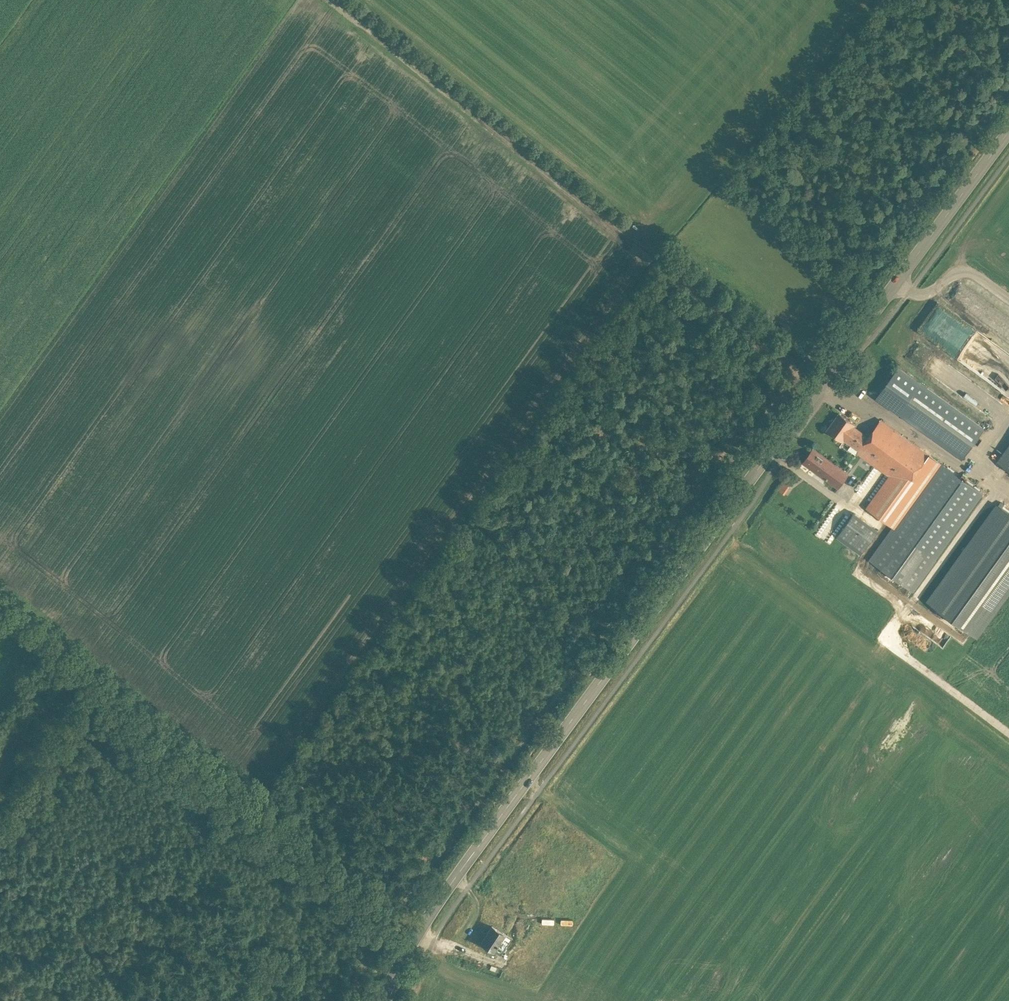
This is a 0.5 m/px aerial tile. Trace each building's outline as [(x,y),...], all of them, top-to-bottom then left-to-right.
[(974,327),(937,301),(918,328),(956,354),(974,327)] [(984,429),(898,367),(885,384),(882,382),(876,391),(879,393),(876,397),(962,460),(984,429)] [(855,427),(857,425),(840,412),(827,430),(844,443),(846,440),(859,450),(868,436),(855,427)] [(929,454),(881,419),(868,436),(859,450),(857,452),(889,475),(906,487),(929,454)] [(1008,469),(1008,445),(998,462),(1008,469)] [(849,474),(813,448),(803,463),(839,488),(849,474)] [(943,464),(929,454),(906,487),(889,475),(866,507),(896,528),(943,464)] [(896,528),(875,558),(915,587),(983,493),(943,464),(896,528)] [(783,481),(777,488),(784,493),(789,485),(783,481)] [(998,504),(928,602),(976,636),(1008,590),(1008,512),(998,504)] [(879,531),(855,513),(836,538),(861,556),(879,531)] [(481,942),(493,950),(504,933),(492,926),(481,942)]
